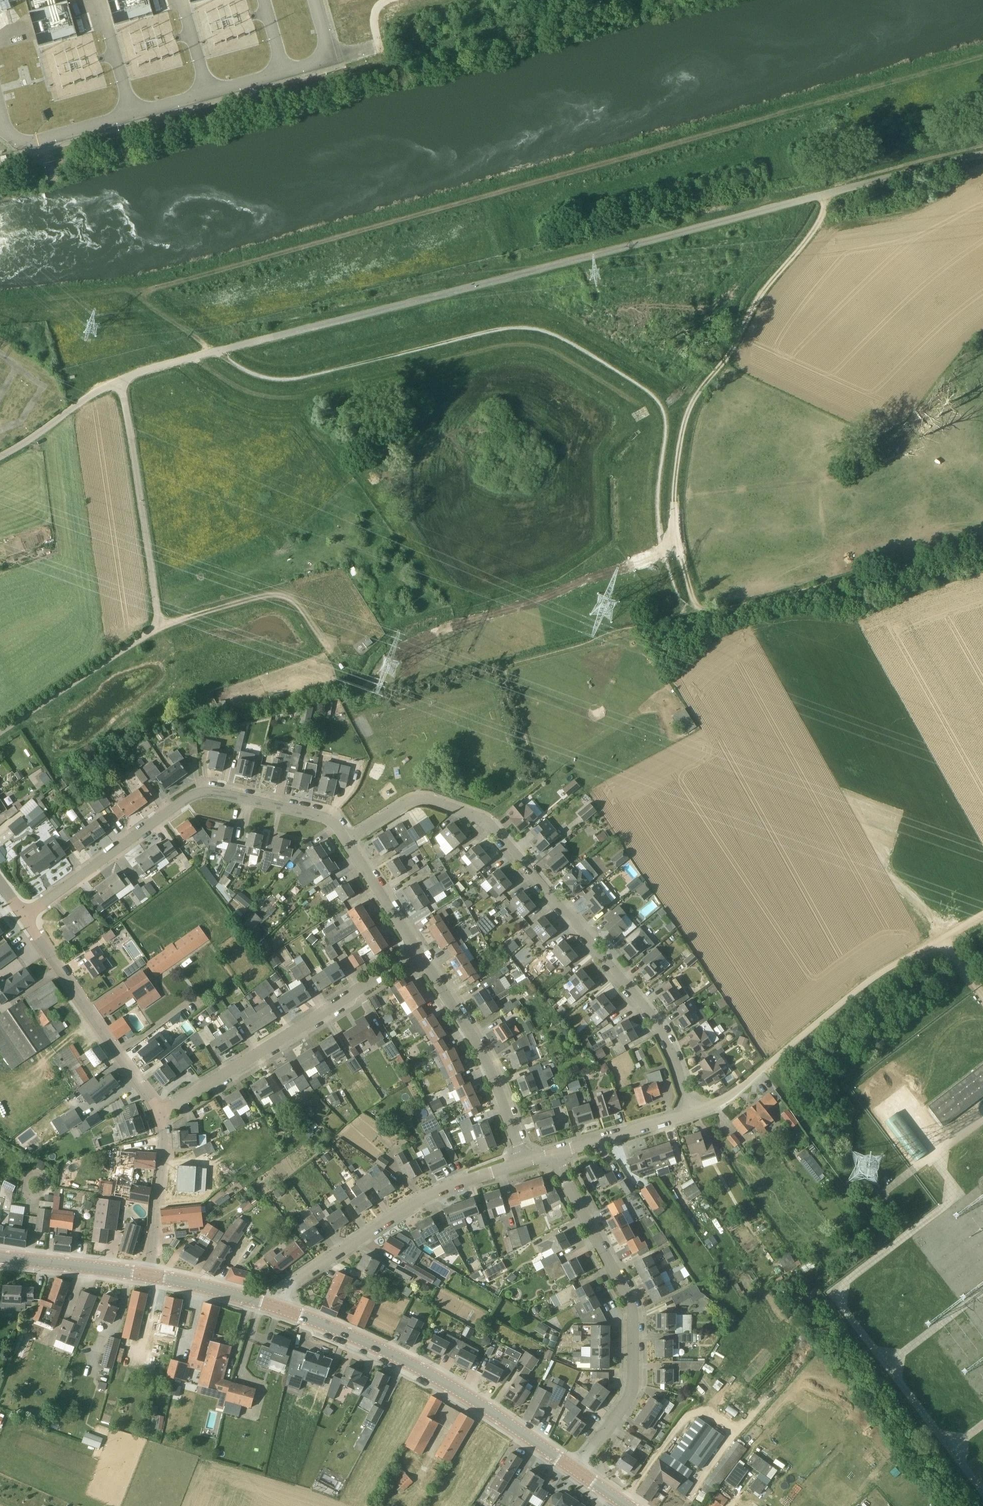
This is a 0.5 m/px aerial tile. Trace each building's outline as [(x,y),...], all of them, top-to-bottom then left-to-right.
[(367,648),(373,643),(369,639),(363,643),(367,648)] [(272,704),(285,701),(283,692),(270,696),(272,704)] [(304,705),(300,724),(309,726),(313,708),(311,708),(310,704),(304,705)] [(687,710),(677,717),(682,725),(688,721),(692,727),(697,724),(687,710)] [(239,730),(234,751),(240,752),(245,732),(239,730)] [(223,771),(226,755),(219,753),(221,743),(204,739),(201,750),(211,752),(209,759),(211,760),(209,768),(223,771)] [(189,744),(190,754),(198,753),(197,743),(194,743),(189,744)] [(188,774),(180,762),(184,759),(178,750),(174,752),(168,756),(175,765),(168,769),(177,781),(188,774)] [(250,778),(255,756),(241,753),(236,775),(250,778)] [(290,763),(292,756),(280,753),(279,759),(277,759),(275,767),(268,766),(265,781),(278,784),(282,766),(289,768),(290,763)] [(293,756),(292,756),(290,763),(298,765),(300,754),(294,753),(293,753),(293,756)] [(140,768),(145,764),(142,759),(136,763),(140,768)] [(177,781),(168,769),(162,774),(153,763),(152,764),(151,762),(143,768),(153,781),(157,778),(166,790),(177,781)] [(310,784),(311,777),(315,778),(318,766),(317,766),(313,765),(307,764),(305,774),(297,772),(293,788),(307,791),(308,783),(310,784)] [(350,768),(341,765),(340,765),(336,780),(323,777),(319,794),(333,797),(335,786),(346,788),(350,768)] [(143,784),(148,780),(140,769),(140,770),(137,767),(133,769),(136,773),(135,773),(143,784)] [(20,770),(15,774),(19,780),(24,777),(20,770)] [(46,772),(39,776),(45,785),(52,780),(46,772)] [(55,784),(61,791),(67,786),(62,779),(55,784)] [(574,779),(563,790),(568,797),(580,787),(574,779)] [(152,795),(146,787),(144,785),(128,797),(138,810),(148,802),(146,800),(152,795)] [(95,796),(105,809),(111,805),(102,791),(101,792),(95,796)] [(98,814),(105,809),(95,796),(93,798),(89,800),(98,814)] [(127,818),(138,810),(128,797),(118,805),(118,804),(111,809),(119,819),(125,815),(127,818)] [(28,825),(44,813),(33,799),(23,807),(21,810),(26,817),(23,819),(22,817),(9,826),(17,836),(29,826),(28,825)] [(45,805),(41,801),(37,804),(39,805),(44,813),(48,810),(47,809),(49,808),(46,804),(45,805)] [(521,832),(537,818),(526,805),(525,806),(521,801),(507,813),(514,821),(513,822),(521,832)] [(585,822),(597,812),(590,803),(578,813),(585,822)] [(18,811),(14,806),(8,811),(3,814),(8,820),(18,811)] [(110,825),(103,818),(102,816),(86,828),(96,841),(106,833),(104,830),(105,830),(109,827),(109,826),(110,825)] [(50,822),(56,829),(62,825),(56,817),(50,822)] [(546,850),(561,836),(546,819),(530,832),(535,838),(530,843),(534,847),(535,847),(540,852),(545,849),(546,850)] [(201,839),(207,847),(209,849),(211,839),(210,838),(203,828),(196,832),(188,821),(177,829),(186,841),(192,836),(197,843),(201,839)] [(447,841),(460,831),(453,823),(440,833),(447,841)] [(397,854),(402,850),(415,842),(425,835),(418,825),(408,831),(403,834),(405,837),(397,842),(389,831),(385,834),(385,833),(377,838),(377,837),(375,839),(372,841),(381,856),(393,848),(397,854)] [(229,844),(231,839),(233,829),(220,826),(219,832),(213,831),(214,830),(213,830),(211,839),(209,849),(208,851),(209,851),(214,853),(217,842),(228,844),(229,844)] [(85,848),(96,841),(86,828),(70,840),(78,852),(84,848),(85,848)] [(58,834),(59,833),(56,830),(53,832),(55,834),(47,840),(48,843),(40,849),(35,843),(29,847),(31,850),(23,856),(27,861),(26,862),(30,867),(30,868),(31,869),(35,873),(38,871),(40,873),(50,865),(49,863),(55,858),(57,861),(65,854),(64,852),(69,848),(58,834)] [(454,850),(467,839),(460,831),(447,841),(454,850)] [(605,831),(598,836),(602,842),(610,837),(605,831)] [(259,856),(261,845),(263,836),(250,833),(249,840),(247,839),(246,846),(238,845),(238,846),(236,852),(229,863),(225,871),(230,874),(236,862),(243,864),(245,853),(247,854),(246,855),(251,856),(251,855),(259,856)] [(289,848),(290,842),(277,839),(273,853),(266,851),(263,865),(259,869),(266,873),(271,864),(271,862),(285,865),(289,860),(291,857),(293,849),(289,848)] [(146,852),(155,865),(165,858),(169,862),(179,854),(176,850),(170,841),(159,849),(156,845),(146,852)] [(415,842),(402,850),(406,857),(419,849),(415,842)] [(555,874),(569,862),(564,856),(568,852),(560,843),(548,854),(552,859),(546,864),(555,874)] [(229,863),(236,852),(238,846),(229,844),(228,844),(223,860),(229,863)] [(307,870),(327,857),(319,844),(306,852),(303,854),(298,849),(291,857),(289,860),(295,865),(300,859),(307,870)] [(472,863),(485,852),(478,844),(465,855),(472,863)] [(617,868),(628,859),(622,851),(611,861),(617,868)] [(142,879),(157,868),(155,865),(146,852),(135,860),(139,864),(134,868),(142,879)] [(478,871),(484,867),(491,861),(485,852),(472,863),(478,871)] [(180,859),(187,870),(192,866),(185,856),(180,859)] [(324,879),(339,870),(334,863),(332,864),(327,857),(307,870),(303,872),(303,873),(297,879),(303,888),(322,876),(324,879)] [(396,878),(406,871),(409,876),(420,870),(416,864),(415,865),(411,859),(403,865),(398,858),(387,865),(396,878)] [(575,895),(598,876),(585,859),(564,877),(570,885),(568,886),(575,895)] [(493,888),(505,877),(499,869),(486,880),(493,888)] [(219,883),(216,887),(222,894),(224,896),(228,902),(231,900),(232,899),(236,895),(229,888),(228,889),(226,887),(232,881),(228,878),(230,874),(225,871),(219,883)] [(423,894),(449,877),(446,872),(436,878),(434,876),(419,886),(417,883),(404,891),(411,902),(423,894)] [(106,881),(116,894),(131,883),(125,874),(120,878),(116,874),(106,881)] [(214,874),(211,881),(217,884),(220,877),(214,874)] [(417,911),(430,903),(429,901),(446,890),(447,891),(451,888),(451,887),(454,885),(449,877),(423,894),(411,902),(417,911)] [(499,896),(505,892),(512,885),(505,877),(493,888),(499,896)] [(635,883),(638,887),(645,881),(642,878),(635,883)] [(343,903),(347,900),(355,895),(347,882),(341,886),(336,880),(321,889),(322,890),(319,892),(323,899),(335,891),(343,903)] [(101,905),(106,901),(116,894),(106,881),(96,889),(99,893),(94,897),(90,900),(100,913),(104,910),(100,906),(101,905)] [(141,888),(149,898),(160,890),(155,883),(155,884),(154,883),(151,885),(149,882),(141,888)] [(459,882),(455,885),(461,892),(465,889),(459,882)] [(595,916),(616,898),(606,886),(605,887),(601,882),(584,896),(589,901),(585,904),(595,916)] [(636,888),(631,882),(626,886),(632,892),(636,888)] [(652,894),(643,883),(638,887),(637,888),(639,891),(637,892),(644,900),(652,894)] [(142,903),(149,898),(141,888),(139,884),(134,887),(131,890),(132,890),(140,902),(141,901),(142,903)] [(516,910),(529,899),(523,891),(510,902),(510,903),(507,906),(513,913),(516,910)] [(252,902),(246,896),(240,903),(247,909),(252,902)] [(523,918),(536,907),(529,899),(516,910),(523,918)] [(452,906),(458,909),(461,904),(455,901),(452,906)] [(348,913),(351,920),(339,927),(336,929),(339,934),(368,915),(361,904),(348,913)] [(94,921),(89,913),(83,905),(73,913),(74,914),(64,921),(67,926),(60,931),(68,941),(76,936),(75,934),(94,921)] [(273,906),(261,919),(259,922),(262,924),(265,921),(266,921),(277,909),(273,906)] [(614,939),(633,923),(619,906),(605,918),(609,923),(605,927),(614,939)] [(662,918),(666,914),(662,909),(658,913),(662,918)] [(435,939),(449,930),(442,920),(449,916),(445,910),(429,920),(433,925),(428,928),(435,939)] [(259,922),(261,919),(254,913),(244,923),(248,927),(245,931),(248,934),(259,922)] [(361,934),(375,926),(368,915),(339,934),(336,929),(326,935),(331,944),(330,944),(331,946),(358,929),(361,934)] [(105,920),(108,925),(114,921),(111,916),(105,920)] [(537,935),(550,924),(544,916),(530,927),(537,935)] [(488,917),(477,925),(486,935),(495,927),(496,926),(488,917)] [(544,943),(549,939),(557,932),(550,924),(537,935),(544,943)] [(157,977),(210,940),(204,932),(201,928),(199,926),(146,963),(157,977)] [(326,935),(332,931),(328,926),(323,929),(326,935)] [(368,945),(382,936),(375,926),(361,934),(368,945)] [(473,936),(479,932),(476,926),(469,931),(473,936)] [(629,960),(638,953),(640,955),(647,950),(648,951),(654,945),(640,928),(627,938),(631,943),(623,950),(626,954),(625,955),(629,960)] [(107,943),(116,937),(111,930),(110,929),(102,934),(103,935),(103,936),(107,943)] [(450,952),(459,946),(457,943),(449,930),(435,939),(442,950),(447,947),(450,952)] [(310,943),(315,937),(311,934),(306,939),(310,943)] [(353,955),(360,966),(364,963),(361,957),(372,950),(375,956),(389,947),(382,936),(368,945),(353,955)] [(506,946),(512,952),(519,947),(513,940),(506,946)] [(558,960),(571,949),(564,941),(551,952),(558,960)] [(456,971),(469,962),(460,948),(465,945),(464,943),(459,946),(450,952),(454,957),(449,960),(456,971)] [(338,956),(331,946),(330,944),(324,948),(332,960),(338,956)] [(7,945),(0,950),(0,970),(17,958),(7,945)] [(94,978),(105,970),(106,971),(113,967),(99,946),(85,956),(89,962),(82,967),(87,974),(89,972),(94,978)] [(565,968),(578,957),(571,949),(558,960),(565,968)] [(648,982),(656,974),(658,977),(665,971),(663,969),(664,968),(659,963),(665,959),(657,949),(645,959),(649,964),(641,971),(644,975),(643,977),(648,982)] [(689,968),(698,960),(692,953),(683,961),(689,968)] [(272,966),(280,961),(276,954),(268,959),(272,966)] [(355,968),(360,966),(353,955),(349,958),(355,968)] [(297,965),(304,961),(300,956),(294,960),(295,962),(297,965)] [(136,962),(140,968),(147,964),(142,957),(136,962)] [(297,965),(305,977),(311,973),(304,961),(297,965)] [(290,970),(297,965),(295,962),(288,966),(290,970)] [(471,984),(480,978),(469,962),(456,971),(463,982),(468,979),(471,984)] [(344,976),(339,967),(336,963),(324,970),(332,983),(344,976)] [(305,977),(297,965),(290,970),(298,982),(305,977)] [(546,975),(555,968),(552,965),(548,969),(544,972),(546,975)] [(503,975),(509,971),(506,966),(500,971),(503,975)] [(575,988),(588,977),(581,969),(568,980),(575,988)] [(25,970),(5,984),(2,979),(0,980),(0,993),(7,1003),(34,983),(25,970)] [(320,991),(332,983),(324,970),(312,978),(320,991)] [(518,970),(512,974),(516,981),(523,977),(518,970)] [(479,1007),(501,993),(506,990),(499,978),(502,976),(500,973),(499,971),(480,984),(484,990),(473,997),(479,1007)] [(103,1018),(111,1012),(134,996),(142,1008),(160,995),(143,972),(94,1006),(103,1018)] [(270,977),(274,983),(280,978),(276,973),(270,977)] [(576,1001),(587,991),(595,985),(588,977),(575,988),(569,993),(572,996),(576,1001)] [(514,985),(506,990),(501,993),(504,998),(514,992),(515,994),(524,988),(529,995),(535,991),(527,978),(518,984),(516,982),(513,983),(514,985)] [(690,998),(683,988),(676,978),(664,986),(668,991),(660,997),(666,1006),(673,1002),(677,1007),(690,998)] [(260,984),(269,996),(275,991),(266,979),(260,984)] [(405,1001),(419,993),(412,982),(407,985),(403,980),(391,988),(401,1005),(405,1002),(405,1001)] [(64,998),(53,981),(26,998),(37,1015),(34,1017),(22,1000),(0,1016),(0,1052),(13,1070),(60,1036),(58,1034),(66,1029),(58,1017),(56,1019),(48,1008),(64,998)] [(310,997),(305,989),(301,982),(288,990),(290,992),(298,1005),(310,997)] [(269,996),(260,984),(253,989),(262,1001),(269,996)] [(717,990),(714,985),(708,989),(711,994),(717,990)] [(286,1012),(298,1005),(290,992),(278,1000),(286,1012)] [(416,1018),(424,1012),(421,1007),(426,1004),(419,993),(405,1001),(405,1002),(412,1013),(407,1016),(411,1021),(416,1018)] [(495,1003),(504,998),(501,993),(479,1007),(486,1017),(499,1009),(495,1003)] [(596,1013),(609,1002),(602,994),(589,1005),(596,1013)] [(370,1000),(373,1004),(379,1001),(376,996),(370,1000)] [(568,1001),(567,1000),(564,997),(557,1003),(559,1005),(560,1007),(568,1001)] [(504,1015),(521,1004),(518,1000),(512,1004),(510,1001),(500,1008),(504,1015)] [(700,1010),(699,1011),(691,1000),(688,1002),(693,1009),(676,1021),(683,1030),(697,1021),(700,1026),(708,1021),(700,1010)] [(585,1021),(588,1025),(593,1021),(597,1026),(608,1016),(616,1010),(609,1002),(596,1013),(590,1018),(585,1021)] [(255,1012),(252,1006),(241,1013),(235,1004),(228,1009),(237,1020),(242,1017),(252,1034),(264,1026),(255,1012)] [(271,1010),(267,1004),(255,1012),(264,1026),(277,1018),(271,1010)] [(210,1015),(216,1012),(212,1006),(207,1010),(210,1015)] [(232,1023),(237,1020),(228,1009),(219,1016),(224,1025),(225,1024),(228,1030),(222,1034),(231,1048),(243,1040),(232,1023)] [(432,1014),(428,1017),(424,1012),(416,1018),(411,1021),(414,1025),(418,1032),(421,1037),(426,1034),(439,1025),(432,1014)] [(392,1021),(389,1015),(383,1017),(385,1024),(386,1023),(392,1021)] [(367,1040),(371,1047),(383,1040),(385,1039),(379,1030),(374,1033),(369,1026),(364,1017),(356,1022),(358,1025),(344,1034),(353,1047),(353,1048),(355,1047),(367,1040)] [(613,1040),(618,1037),(633,1029),(628,1020),(608,1031),(610,1035),(613,1040)] [(116,1021),(109,1027),(117,1039),(131,1030),(127,1024),(121,1027),(116,1021)] [(522,1025),(527,1034),(535,1030),(529,1021),(522,1025)] [(585,1021),(577,1029),(580,1032),(588,1025),(585,1021)] [(697,1055),(712,1045),(719,1040),(707,1021),(687,1035),(693,1044),(691,1045),(697,1055)] [(503,1043),(520,1032),(516,1026),(510,1030),(505,1022),(494,1029),(503,1043)] [(446,1036),(439,1025),(426,1034),(433,1044),(437,1050),(445,1045),(442,1039),(446,1036)] [(731,1030),(736,1037),(743,1032),(739,1025),(731,1030)] [(231,1048),(222,1034),(213,1040),(205,1028),(198,1032),(207,1046),(211,1044),(219,1055),(231,1048)] [(565,1028),(562,1034),(568,1037),(571,1031),(565,1028)] [(623,1046),(629,1043),(638,1038),(633,1029),(618,1037),(623,1046)] [(514,1069),(529,1064),(525,1053),(532,1050),(527,1037),(534,1033),(533,1031),(512,1044),(515,1052),(509,1055),(514,1069)] [(176,1040),(180,1045),(187,1041),(182,1035),(176,1040)] [(604,1040),(592,1047),(592,1046),(587,1038),(582,1042),(591,1053),(598,1049),(607,1043),(612,1041),(613,1040),(610,1035),(603,1039),(604,1040)] [(138,1053),(147,1064),(159,1056),(162,1060),(176,1049),(172,1044),(170,1045),(165,1038),(161,1042),(156,1036),(152,1039),(154,1041),(138,1053)] [(741,1036),(738,1043),(745,1046),(747,1039),(741,1036)] [(338,1046),(338,1045),(332,1037),(320,1044),(328,1057),(333,1055),(336,1060),(345,1055),(339,1046),(338,1046)] [(383,1046),(391,1060),(400,1055),(392,1040),(383,1046)] [(65,1068),(69,1074),(64,1077),(74,1092),(90,1079),(81,1066),(83,1064),(79,1059),(81,1057),(73,1044),(54,1056),(62,1069),(65,1068)] [(98,1045),(81,1057),(79,1059),(83,1064),(84,1066),(90,1061),(95,1068),(108,1059),(98,1045)] [(445,1066),(459,1060),(454,1048),(449,1050),(445,1045),(437,1050),(440,1055),(445,1066)] [(599,1060),(607,1056),(602,1048),(594,1052),(599,1060)] [(722,1058),(721,1058),(719,1055),(724,1051),(722,1048),(699,1063),(703,1069),(705,1068),(706,1070),(700,1074),(709,1087),(731,1072),(722,1058)] [(634,1053),(638,1061),(646,1058),(642,1049),(634,1053)] [(319,1062),(316,1058),(311,1050),(298,1058),(306,1072),(315,1067),(321,1076),(331,1071),(324,1059),(319,1062)] [(190,1066),(183,1057),(178,1061),(172,1054),(166,1058),(169,1062),(154,1073),(164,1086),(190,1066)] [(353,1074),(357,1071),(362,1068),(354,1057),(346,1062),(353,1074)] [(465,1071),(459,1060),(445,1066),(450,1078),(453,1084),(462,1079),(460,1074),(465,1071)] [(525,1096),(549,1087),(547,1081),(553,1076),(550,1068),(543,1071),(541,1067),(550,1064),(549,1061),(529,1068),(531,1074),(518,1079),(525,1096)] [(298,1077),(294,1072),(289,1063),(275,1072),(284,1086),(285,1085),(288,1091),(296,1086),(300,1092),(310,1086),(302,1074),(298,1077)] [(599,1067),(603,1073),(604,1073),(610,1069),(606,1063),(603,1065),(600,1067),(599,1067)] [(975,1103),(982,1097),(982,1064),(928,1107),(943,1127),(975,1103)] [(581,1072),(577,1065),(569,1070),(573,1076),(581,1072)] [(405,1071),(399,1075),(404,1084),(412,1080),(407,1070),(405,1071)] [(635,1090),(637,1096),(640,1106),(652,1102),(651,1098),(660,1095),(657,1083),(663,1081),(659,1070),(646,1075),(650,1085),(635,1090)] [(95,1077),(78,1091),(85,1099),(89,1095),(97,1104),(120,1085),(110,1073),(99,1082),(95,1077)] [(310,1082),(315,1090),(322,1086),(316,1078),(310,1082)] [(274,1095),(270,1087),(265,1079),(251,1087),(260,1101),(269,1096),(276,1108),(288,1101),(282,1090),(274,1095)] [(470,1082),(465,1085),(462,1079),(453,1084),(448,1086),(450,1092),(456,1090),(460,1101),(475,1094),(470,1082)] [(247,1104),(244,1099),(239,1091),(225,1099),(234,1113),(236,1115),(229,1119),(236,1130),(246,1125),(237,1111),(247,1104)] [(333,1103),(335,1106),(341,1103),(336,1092),(329,1096),(332,1103),(333,1103)] [(621,1109),(618,1099),(616,1092),(611,1094),(610,1093),(595,1098),(602,1118),(616,1113),(615,1111),(621,1109)] [(594,1120),(589,1104),(580,1107),(576,1093),(563,1097),(568,1112),(574,1110),(578,1125),(594,1120)] [(777,1103),(776,1101),(770,1093),(759,1102),(759,1101),(749,1109),(764,1128),(773,1121),(766,1111),(777,1103)] [(458,1123),(469,1118),(478,1114),(476,1108),(481,1106),(475,1094),(460,1101),(465,1113),(456,1118),(458,1123)] [(443,1107),(439,1098),(430,1103),(434,1111),(443,1107)] [(130,1137),(145,1132),(135,1103),(125,1107),(129,1119),(124,1121),(130,1137)] [(308,1115),(314,1110),(310,1104),(303,1108),(308,1115)] [(767,1132),(764,1128),(749,1109),(732,1123),(742,1136),(752,1129),(755,1133),(758,1131),(761,1136),(767,1132)] [(556,1132),(552,1120),(556,1118),(553,1110),(532,1117),(535,1125),(537,1124),(541,1136),(556,1132)] [(781,1114),(792,1128),(798,1123),(787,1110),(781,1114)] [(410,1117),(403,1111),(399,1116),(392,1124),(399,1130),(406,1122),(410,1117)] [(86,1119),(86,1120),(91,1128),(103,1121),(97,1112),(86,1119)] [(83,1122),(78,1114),(64,1122),(65,1124),(69,1130),(78,1125),(83,1122)] [(442,1131),(436,1119),(435,1118),(420,1125),(426,1136),(425,1136),(431,1146),(421,1151),(432,1172),(447,1165),(439,1150),(445,1147),(443,1143),(438,1133),(442,1131)] [(487,1121),(477,1124),(473,1126),(469,1118),(458,1123),(467,1144),(477,1140),(492,1134),(487,1121)] [(189,1147),(197,1146),(200,1146),(198,1122),(186,1123),(187,1131),(173,1131),(174,1149),(189,1148),(189,1147)] [(704,1144),(703,1142),(700,1133),(686,1138),(691,1155),(699,1153),(702,1162),(716,1157),(712,1142),(704,1144)] [(472,1149),(475,1155),(496,1147),(492,1134),(477,1140),(479,1146),(472,1149)] [(741,1143),(733,1134),(727,1138),(735,1148),(733,1149),(736,1153),(741,1149),(737,1145),(741,1143)] [(215,1151),(213,1146),(211,1142),(193,1150),(196,1157),(207,1152),(208,1154),(215,1151)] [(677,1164),(673,1152),(670,1143),(649,1150),(653,1165),(655,1170),(677,1164)] [(156,1154),(137,1153),(138,1149),(120,1148),(120,1162),(134,1163),(134,1167),(155,1168),(156,1154)] [(458,1159),(453,1150),(452,1148),(447,1151),(453,1162),(458,1159)] [(798,1155),(802,1161),(810,1155),(805,1149),(798,1155)] [(647,1168),(646,1167),(653,1165),(649,1150),(634,1155),(635,1157),(627,1160),(630,1170),(631,1173),(647,1168)] [(422,1174),(414,1159),(408,1162),(403,1152),(394,1156),(404,1174),(407,1173),(411,1180),(422,1174)] [(325,1163),(331,1159),(327,1153),(321,1158),(325,1163)] [(800,1163),(814,1180),(815,1180),(821,1175),(824,1172),(817,1163),(810,1155),(802,1161),(800,1163)] [(389,1162),(380,1156),(375,1163),(385,1169),(389,1162)] [(43,1171),(47,1164),(40,1160),(36,1167),(43,1171)] [(602,1169),(599,1170),(595,1163),(584,1169),(595,1189),(601,1185),(603,1188),(617,1181),(613,1171),(605,1175),(602,1169)] [(202,1168),(189,1167),(179,1166),(179,1167),(181,1167),(180,1183),(178,1183),(177,1191),(195,1192),(196,1180),(201,1181),(202,1168)] [(395,1189),(389,1181),(382,1171),(373,1178),(370,1173),(356,1182),(357,1184),(364,1194),(364,1193),(373,1187),(381,1198),(395,1189)] [(151,1189),(141,1187),(132,1186),(133,1177),(119,1175),(118,1182),(105,1180),(102,1194),(149,1203),(151,1189)] [(561,1200),(553,1185),(546,1189),(542,1178),(529,1182),(535,1204),(539,1215),(546,1213),(542,1200),(547,1199),(550,1205),(561,1200)] [(619,1184),(627,1196),(635,1190),(628,1178),(619,1184)] [(10,1213),(13,1193),(11,1191),(14,1185),(5,1180),(2,1186),(0,1191),(0,1243),(5,1244),(7,1227),(8,1227),(10,1213)] [(522,1208),(535,1204),(529,1182),(515,1186),(518,1193),(507,1196),(511,1208),(521,1205),(522,1208)] [(372,1205),(364,1193),(364,1194),(357,1184),(351,1189),(357,1197),(350,1202),(359,1214),(372,1205)] [(640,1191),(653,1211),(656,1209),(659,1214),(665,1211),(662,1206),(664,1204),(663,1203),(664,1202),(660,1197),(660,1198),(651,1184),(640,1191)] [(689,1202),(702,1194),(695,1184),(683,1192),(689,1202)] [(349,1197),(341,1185),(333,1191),(341,1202),(349,1197)] [(280,1188),(274,1193),(278,1199),(285,1194),(280,1188)] [(504,1205),(500,1191),(484,1195),(489,1209),(488,1209),(492,1219),(498,1217),(495,1208),(504,1205)] [(886,1201),(893,1209),(897,1206),(891,1197),(886,1201)] [(121,1201),(98,1198),(92,1242),(107,1244),(109,1230),(117,1231),(121,1201)] [(458,1204),(464,1219),(479,1214),(477,1208),(473,1198),(458,1204)] [(613,1233),(628,1225),(622,1213),(624,1212),(621,1207),(625,1205),(622,1199),(608,1206),(614,1217),(607,1221),(613,1233)] [(253,1206),(250,1202),(248,1200),(240,1206),(245,1212),(253,1206)] [(84,1209),(91,1211),(94,1203),(87,1201),(84,1209)] [(349,1221),(340,1208),(333,1213),(329,1207),(323,1211),(318,1203),(310,1209),(313,1213),(319,1222),(326,1217),(335,1230),(349,1221)] [(450,1225),(464,1219),(458,1204),(444,1209),(450,1225)] [(163,1224),(189,1221),(190,1233),(200,1232),(200,1227),(204,1227),(202,1205),(161,1209),(163,1224)] [(50,1228),(52,1210),(38,1208),(36,1232),(50,1234),(50,1228)] [(73,1231),(75,1212),(52,1210),(50,1228),(57,1228),(57,1236),(56,1235),(54,1251),(71,1253),(72,1237),(67,1237),(68,1230),(73,1231)] [(479,1215),(477,1216),(478,1221),(481,1228),(490,1225),(485,1212),(479,1215)] [(26,1247),(29,1230),(22,1229),(24,1215),(10,1213),(8,1227),(7,1227),(5,1244),(26,1247)] [(302,1234),(301,1235),(310,1248),(323,1239),(316,1229),(321,1225),(319,1222),(313,1213),(304,1220),(305,1222),(297,1227),(302,1234)] [(446,1229),(440,1233),(431,1217),(416,1225),(420,1232),(413,1236),(419,1246),(424,1243),(433,1249),(440,1245),(448,1257),(458,1251),(452,1241),(446,1229)] [(143,1228),(133,1225),(128,1223),(119,1251),(135,1255),(140,1238),(143,1228)] [(217,1244),(224,1233),(208,1223),(201,1234),(217,1244)] [(215,1277),(220,1268),(244,1232),(232,1224),(203,1269),(215,1277)] [(446,1229),(452,1241),(459,1237),(453,1225),(446,1229)] [(641,1248),(646,1246),(644,1241),(641,1243),(638,1236),(635,1238),(628,1225),(613,1233),(620,1246),(627,1242),(633,1253),(637,1251),(641,1248)] [(517,1229),(522,1245),(531,1241),(527,1226),(517,1229)] [(512,1249),(522,1245),(517,1229),(508,1232),(509,1237),(503,1239),(507,1253),(513,1251),(512,1249)] [(655,1235),(659,1245),(667,1241),(663,1232),(655,1235)] [(416,1248),(413,1241),(399,1233),(395,1240),(390,1237),(384,1248),(397,1256),(401,1250),(411,1257),(416,1248)] [(554,1254),(569,1246),(563,1233),(538,1247),(542,1254),(552,1249),(554,1254)] [(175,1248),(180,1241),(176,1238),(171,1245),(175,1248)] [(195,1265),(209,1244),(200,1239),(195,1247),(188,1243),(180,1256),(195,1265)] [(304,1252),(307,1250),(300,1240),(296,1243),(294,1241),(277,1255),(273,1250),(264,1257),(277,1274),(305,1252),(304,1252)] [(791,1252),(779,1258),(786,1272),(798,1265),(791,1252)] [(545,1268),(559,1260),(556,1253),(541,1260),(545,1268)] [(380,1263),(374,1260),(365,1255),(358,1268),(375,1277),(379,1271),(381,1272),(385,1266),(380,1263)] [(639,1273),(656,1265),(651,1255),(634,1264),(639,1273)] [(570,1280),(584,1273),(576,1258),(562,1265),(559,1260),(545,1268),(552,1281),(567,1274),(570,1280)] [(404,1268),(412,1273),(418,1275),(432,1284),(436,1277),(417,1266),(407,1261),(404,1268)] [(484,1271),(488,1278),(506,1268),(502,1261),(484,1271)] [(412,1273),(404,1268),(397,1265),(394,1273),(409,1280),(412,1273)] [(643,1282),(660,1274),(656,1265),(639,1273),(643,1282)] [(253,1277),(254,1274),(231,1268),(228,1276),(227,1280),(251,1286),(253,1277)] [(336,1317),(349,1288),(353,1278),(347,1276),(338,1272),(321,1311),(336,1317)] [(512,1273),(507,1279),(512,1283),(517,1277),(512,1273)] [(648,1292),(665,1284),(660,1274),(643,1282),(648,1292)] [(776,1281),(779,1286),(785,1282),(782,1277),(776,1281)] [(55,1327),(71,1283),(56,1278),(48,1301),(41,1299),(34,1320),(39,1322),(52,1326),(55,1327)] [(580,1302),(595,1294),(589,1283),(574,1291),(572,1286),(556,1294),(562,1306),(574,1300),(576,1304),(580,1302)] [(653,1301),(670,1293),(665,1284),(648,1292),(653,1301)] [(696,1285),(671,1297),(676,1305),(690,1298),(693,1302),(706,1296),(701,1293),(696,1285)] [(34,1288),(22,1288),(22,1287),(4,1286),(4,1296),(0,1296),(0,1307),(26,1308),(26,1304),(33,1305),(34,1288)] [(816,1288),(793,1306),(797,1310),(819,1292),(816,1288)] [(77,1348),(97,1296),(83,1291),(71,1321),(64,1319),(56,1339),(77,1348)] [(140,1328),(146,1304),(148,1294),(133,1291),(131,1300),(123,1336),(135,1339),(138,1328),(140,1328)] [(349,1313),(345,1321),(364,1329),(364,1328),(368,1320),(376,1302),(369,1299),(371,1294),(366,1292),(365,1291),(364,1294),(363,1296),(362,1296),(354,1316),(349,1313)] [(112,1323),(114,1319),(118,1310),(112,1308),(116,1299),(117,1300),(117,1299),(113,1297),(114,1295),(109,1293),(108,1296),(105,1294),(96,1317),(112,1323)] [(586,1314),(601,1306),(595,1294),(580,1302),(586,1314)] [(167,1297),(165,1307),(159,1332),(174,1335),(182,1300),(167,1297)] [(218,1316),(221,1307),(204,1302),(190,1358),(204,1362),(210,1341),(211,1341),(218,1316)] [(683,1315),(667,1314),(657,1314),(657,1330),(676,1330),(676,1334),(683,1334),(683,1315)] [(401,1340),(412,1346),(419,1333),(424,1323),(413,1318),(412,1320),(404,1315),(396,1330),(404,1335),(401,1340)] [(541,1323),(537,1331),(544,1335),(546,1332),(549,1328),(541,1323)] [(466,1326),(462,1335),(470,1339),(474,1330),(466,1326)] [(610,1326),(600,1326),(591,1326),(591,1336),(610,1336),(610,1326)] [(451,1354),(459,1340),(448,1334),(445,1340),(435,1335),(428,1348),(434,1350),(433,1352),(437,1355),(438,1353),(443,1355),(446,1351),(451,1354)] [(552,1334),(548,1345),(555,1347),(558,1336),(552,1334)] [(683,1334),(676,1334),(676,1340),(657,1340),(657,1356),(673,1357),(673,1349),(679,1349),(679,1343),(697,1343),(697,1338),(697,1334),(683,1334)] [(284,1361),(287,1351),(291,1341),(275,1335),(270,1348),(262,1345),(255,1363),(268,1368),(272,1357),(284,1361)] [(121,1340),(109,1336),(104,1357),(100,1356),(99,1361),(102,1362),(101,1366),(113,1369),(121,1340)] [(610,1347),(610,1336),(591,1336),(591,1346),(610,1347)] [(470,1369),(477,1356),(467,1351),(470,1345),(459,1340),(451,1354),(457,1357),(455,1361),(460,1364),(459,1366),(464,1368),(465,1366),(470,1369)] [(217,1391),(227,1394),(230,1382),(222,1380),(230,1346),(211,1341),(210,1341),(204,1362),(198,1385),(200,1386),(218,1390),(217,1391)] [(490,1346),(486,1354),(491,1356),(494,1349),(490,1346)] [(609,1357),(610,1347),(591,1346),(590,1356),(609,1357)] [(510,1356),(508,1360),(515,1363),(516,1364),(521,1354),(508,1347),(504,1353),(510,1356)] [(544,1358),(550,1361),(554,1352),(548,1349),(544,1358)] [(293,1350),(286,1385),(299,1390),(306,1370),(327,1377),(332,1360),(324,1357),(324,1356),(317,1354),(316,1355),(308,1352),(307,1355),(293,1350)] [(519,1362),(532,1371),(539,1360),(526,1351),(519,1362)] [(581,1357),(573,1356),(568,1356),(568,1360),(573,1361),(573,1362),(577,1362),(577,1368),(609,1369),(609,1357),(590,1356),(590,1357),(581,1357)] [(505,1382),(515,1363),(504,1357),(498,1368),(489,1362),(482,1375),(487,1378),(486,1380),(491,1382),(492,1381),(497,1383),(500,1379),(505,1382)] [(166,1377),(181,1381),(186,1364),(170,1360),(166,1377)] [(657,1383),(661,1383),(661,1389),(665,1390),(665,1384),(674,1385),(674,1383),(679,1383),(679,1377),(679,1371),(699,1371),(705,1362),(673,1362),(673,1370),(657,1370),(657,1383)] [(342,1379),(340,1383),(341,1384),(353,1389),(352,1392),(360,1396),(364,1388),(368,1379),(360,1375),(361,1373),(348,1367),(342,1379)] [(389,1386),(387,1384),(390,1377),(378,1371),(372,1386),(377,1389),(372,1400),(381,1404),(389,1386)] [(521,1405),(533,1387),(529,1383),(529,1382),(520,1376),(509,1390),(511,1391),(507,1396),(521,1405)] [(341,1384),(340,1383),(333,1380),(327,1396),(334,1400),(341,1384)] [(98,1388),(106,1391),(108,1383),(100,1381),(98,1388)] [(550,1381),(547,1385),(545,1389),(540,1387),(524,1418),(537,1425),(547,1405),(556,1410),(567,1389),(550,1381)] [(227,1401),(242,1405),(251,1408),(256,1389),(231,1382),(228,1394),(226,1401),(227,1401)] [(610,1392),(602,1386),(597,1382),(589,1392),(602,1402),(610,1392)] [(178,1391),(180,1386),(173,1385),(172,1389),(171,1394),(180,1396),(181,1392),(178,1391)] [(595,1412),(602,1402),(589,1392),(581,1403),(595,1412)] [(580,1401),(571,1395),(569,1393),(567,1399),(576,1406),(580,1401)] [(680,1394),(676,1400),(680,1403),(684,1396),(680,1394)] [(442,1401),(432,1396),(404,1446),(422,1455),(439,1423),(432,1419),(442,1401)] [(661,1404),(659,1403),(651,1397),(643,1409),(659,1420),(665,1411),(668,1414),(675,1405),(665,1398),(661,1404)] [(564,1419),(570,1424),(566,1430),(576,1438),(586,1424),(576,1417),(582,1410),(576,1406),(567,1399),(564,1406),(570,1411),(564,1419)] [(259,1410),(272,1415),(276,1405),(263,1400),(259,1410)] [(156,1418),(158,1406),(149,1405),(148,1417),(153,1417),(156,1418)] [(374,1405),(363,1424),(373,1430),(384,1411),(374,1405)] [(653,1428),(659,1420),(643,1409),(635,1421),(645,1427),(641,1433),(651,1440),(657,1431),(653,1428)] [(449,1462),(474,1420),(461,1412),(436,1454),(449,1462)] [(685,1496),(691,1487),(693,1483),(687,1479),(693,1472),(685,1466),(689,1460),(701,1469),(725,1437),(698,1418),(675,1451),(678,1453),(674,1459),(673,1459),(674,1458),(665,1452),(660,1460),(637,1493),(649,1501),(663,1481),(685,1496)] [(630,1456),(640,1441),(630,1433),(624,1442),(629,1446),(617,1464),(629,1473),(630,1471),(636,1475),(642,1465),(637,1462),(638,1461),(630,1456)] [(736,1441),(704,1483),(706,1485),(705,1485),(714,1492),(747,1450),(736,1441)] [(354,1448),(361,1452),(365,1445),(358,1442),(354,1448)] [(496,1501),(522,1459),(512,1452),(497,1476),(500,1477),(492,1489),(493,1489),(489,1496),(496,1501)] [(413,1482),(406,1474),(404,1472),(399,1466),(389,1475),(394,1481),(395,1480),(396,1482),(400,1487),(397,1490),(400,1493),(413,1482)] [(545,1480),(529,1471),(520,1484),(527,1488),(520,1499),(518,1497),(512,1505),(526,1505),(534,1495),(535,1496),(541,1487),(545,1480)] [(541,1487),(535,1496),(544,1501),(549,1492),(541,1487)] [(707,1495),(708,1495),(702,1491),(701,1492),(701,1491),(696,1499),(704,1504),(708,1496),(707,1495)] [(557,1505),(556,1505),(584,1505),(565,1493),(564,1495),(561,1493),(557,1493),(554,1494),(552,1497),(552,1501),(554,1504),(557,1505)] [(726,1499),(718,1493),(707,1505),(721,1505),(726,1499)]
